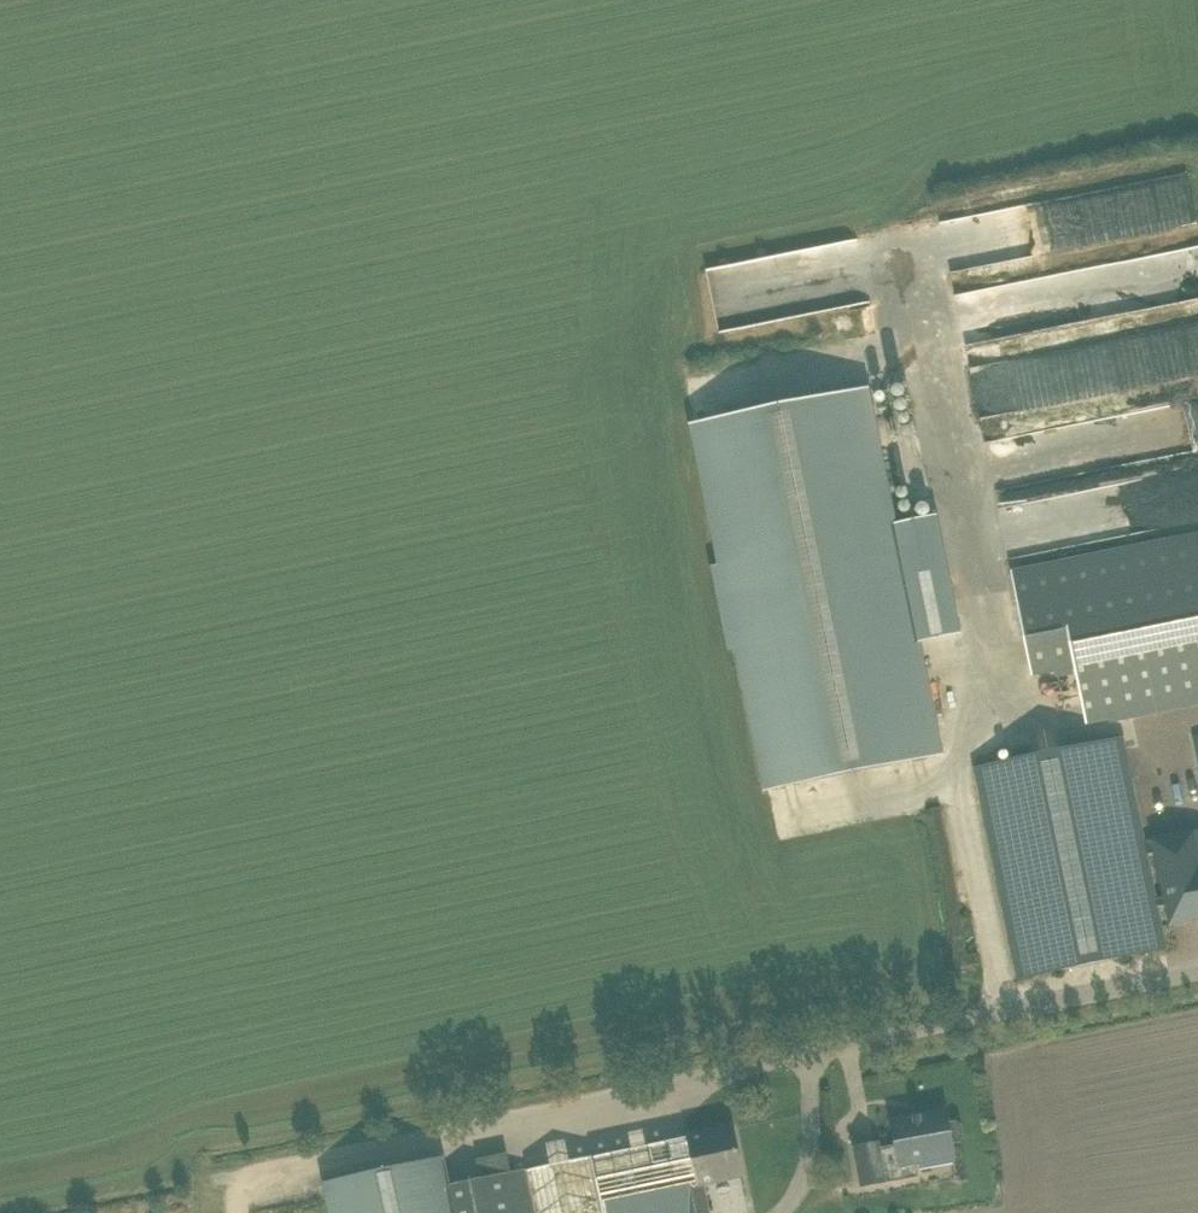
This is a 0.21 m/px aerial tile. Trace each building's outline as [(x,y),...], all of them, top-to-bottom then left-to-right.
[(1197,220),(1197,218),(1189,179),(1137,192),(1142,209),(1151,207),(1155,222),(1167,219),(1169,227),(1197,220)] [(875,237),(706,269),(718,331),(887,299),(875,237)] [(1128,386),(1197,375),(1197,325),(1121,336),(1128,386)] [(965,347),(972,366),(989,360),(983,341),(965,347)] [(723,567),(712,569),(729,648),(739,646),(768,789),(940,755),(916,640),(959,631),(935,517),(893,525),(865,389),(694,424),(723,567)] [(981,417),(985,435),(1104,412),(1101,394),(981,417)] [(1011,574),(1024,641),(1031,674),(1075,665),(1087,724),(1197,702),(1197,536),(1011,574)] [(1037,732),(1036,745),(1060,747),(1061,734),(1037,732)] [(1165,906),(1169,925),(1197,919),(1197,831),(1193,832),(1151,840),(1142,842),(1121,739),(975,768),(1018,979),(1164,949),(1156,908),(1165,906)] [(878,1143),(855,1148),(862,1186),(885,1182),(883,1170),(916,1164),(955,1157),(953,1143),(960,1141),(963,1134),(961,1125),(956,1121),(949,1123),(946,1109),(927,1113),(923,1118),(913,1120),(912,1116),(891,1119),(896,1145),(879,1148),(878,1143)] [(483,1178),(449,1185),(443,1158),(328,1183),(334,1212),(709,1212),(703,1185),(742,1176),(731,1127),(524,1170),(524,1169),(510,1172),(506,1156),(480,1162),(483,1178)]
